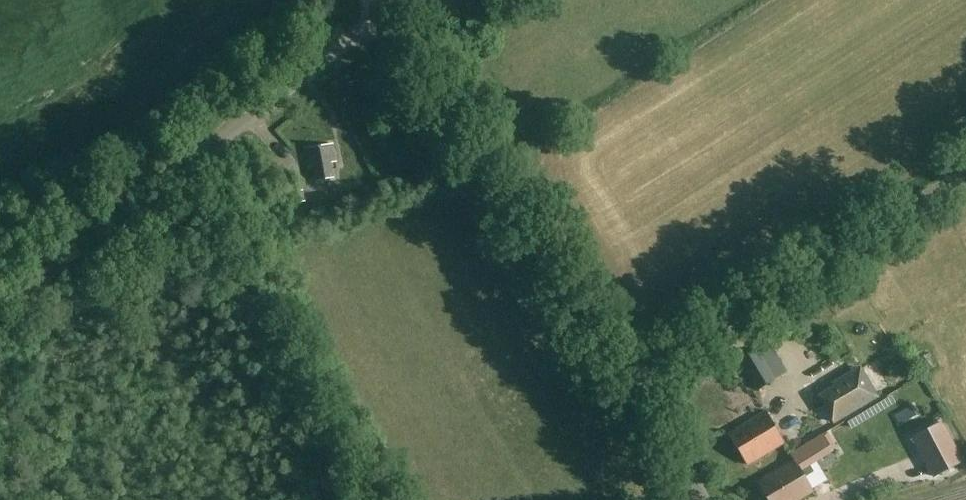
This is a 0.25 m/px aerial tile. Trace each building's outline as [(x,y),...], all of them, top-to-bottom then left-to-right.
[(336,162),(332,144),(307,149),(310,167),(315,166),(318,181),(333,178),(331,163),(336,162)] [(297,203),(305,201),(303,191),(295,192),(297,203)] [(757,349),(739,359),(758,392),(788,374),(779,358),(766,365),(757,349)] [(867,378),(823,402),(834,423),(878,399),(867,378)] [(728,433),(746,465),(785,444),(767,411),(728,433)] [(913,437),(934,477),(962,461),(942,422),(913,437)] [(965,446),(965,437),(963,431),(954,435),(960,449),(965,446)] [(825,437),(823,434),(791,453),(795,460),(757,483),(768,499),(801,499),(813,493),(804,477),(814,471),(810,464),(833,450),(825,437)]
